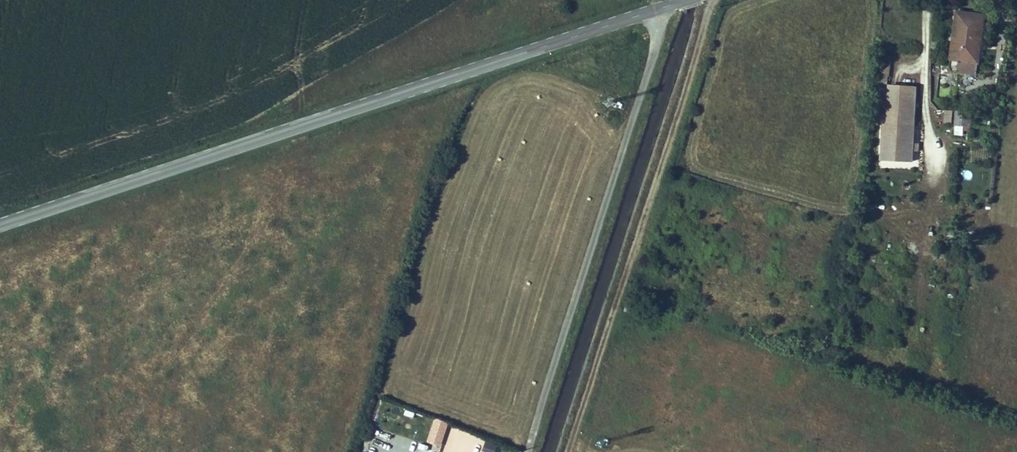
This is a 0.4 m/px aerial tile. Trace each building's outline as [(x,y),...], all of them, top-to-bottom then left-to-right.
[(960,12),(954,58),(979,61),(982,35),(979,35),(982,15),(960,12)] [(884,53),(880,81),(886,81),(890,53),(884,53)] [(886,81),(880,81),(878,100),(884,101),(886,81)] [(890,83),(887,105),(912,109),(916,86),(890,83)] [(912,109),(887,105),(887,111),(886,119),(908,122),(911,120),(912,109)] [(886,119),(887,111),(882,111),(881,118),(876,157),(906,160),(911,120),(908,122),(886,119)] [(973,120),(957,119),(956,135),(972,136),(973,120)] [(441,447),(449,423),(434,418),(426,443),(441,447)] [(485,437),(447,426),(440,451),(467,451),(469,447),(482,450),(485,437)] [(485,451),(495,451),(499,442),(488,438),(483,451),(485,451)]
